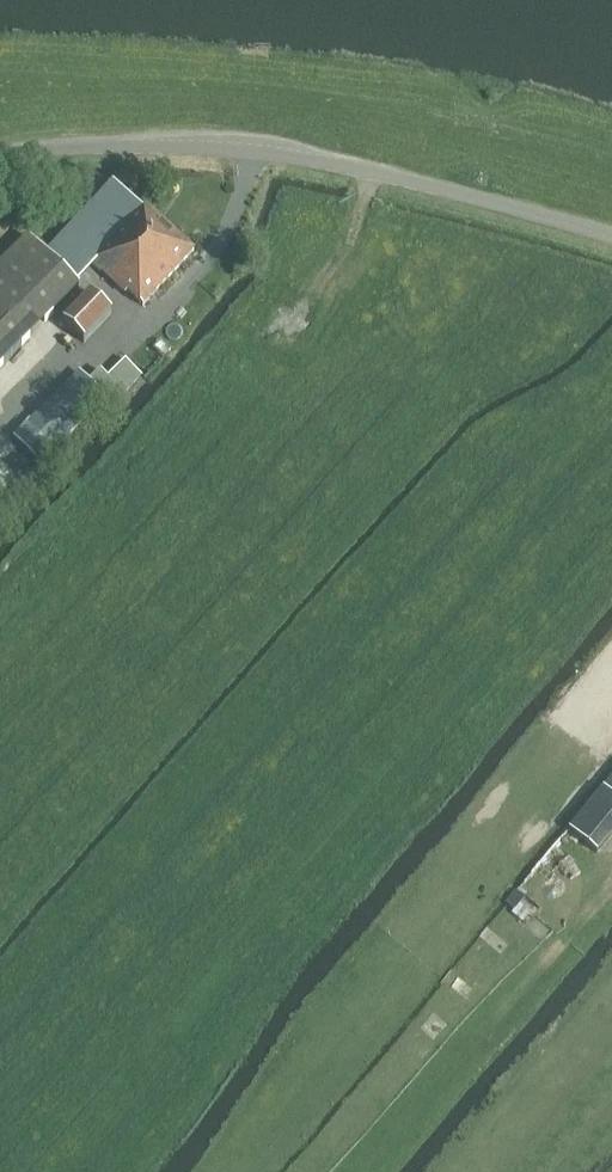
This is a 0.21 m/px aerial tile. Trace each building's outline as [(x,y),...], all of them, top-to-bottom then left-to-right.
[(52,249),(47,254),(30,238),(0,268),(0,366),(81,285),(75,281),(79,277),(81,278),(94,265),(126,295),(128,293),(139,303),(139,302),(143,306),(155,293),(193,251),(143,205),(141,208),(113,182),(52,249)] [(84,343),(111,314),(101,304),(90,294),(63,323),(74,334),(84,343)] [(117,387),(135,371),(125,361),(107,378),(101,371),(89,383),(79,373),(27,425),(53,451),(105,399),(106,400),(118,388),(117,387)] [(603,792),(571,831),(597,854),(611,835),(611,799),(603,792)] [(520,894),(518,893),(516,891),(505,904),(507,905),(509,906),(514,910),(512,912),(519,918),(524,922),(529,915),(519,905),(525,898),(520,894)]
